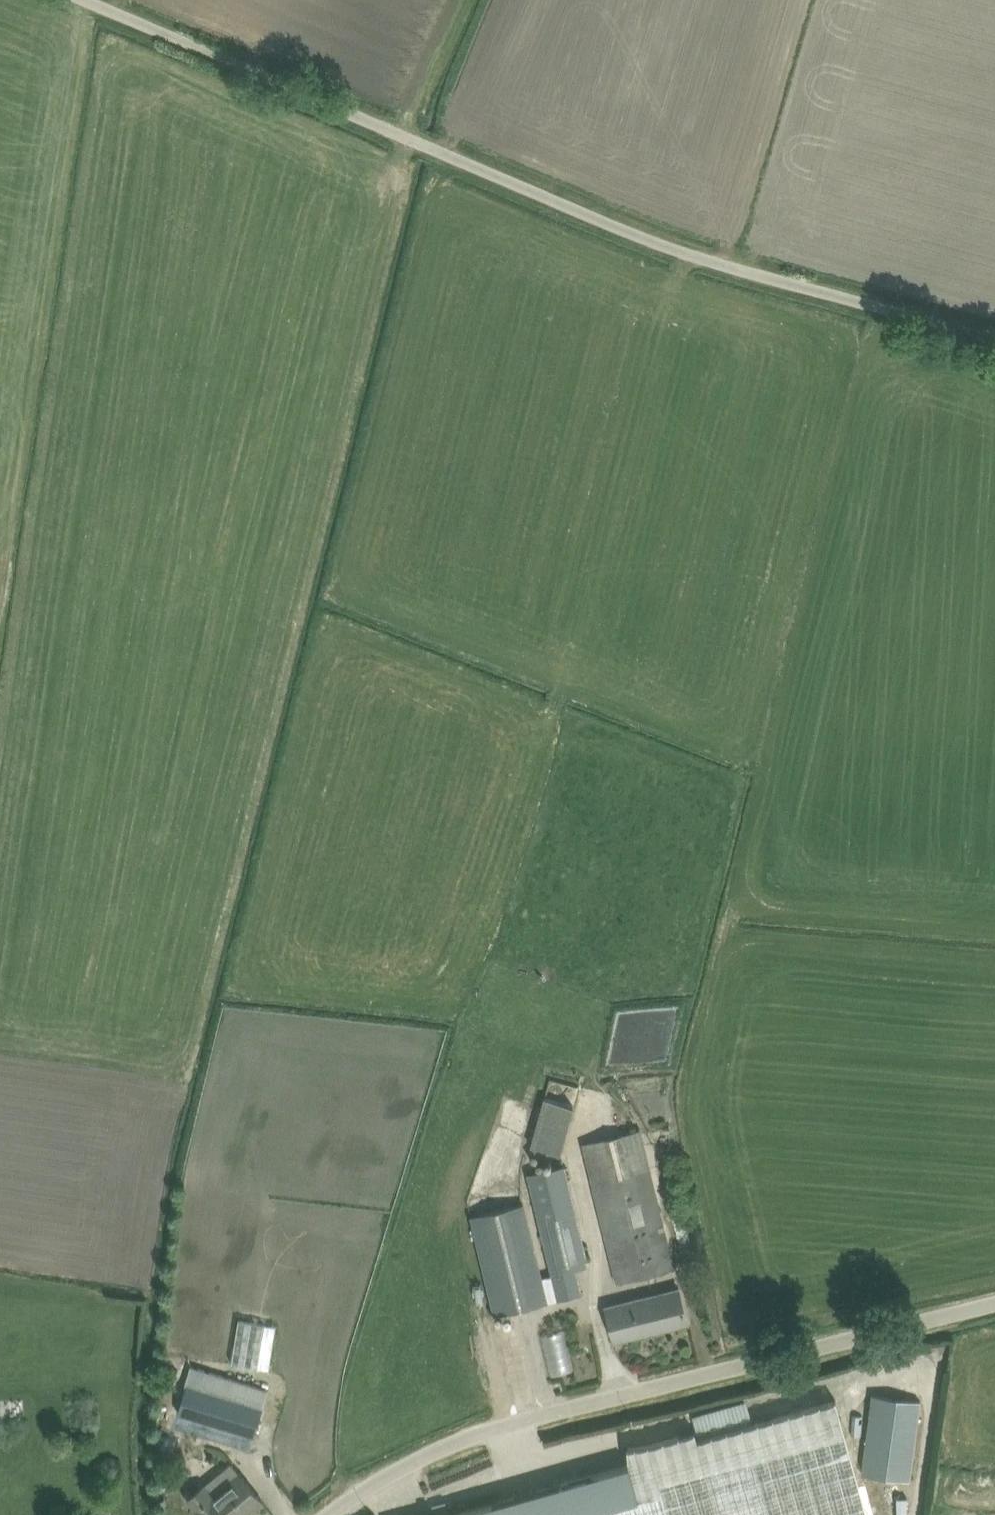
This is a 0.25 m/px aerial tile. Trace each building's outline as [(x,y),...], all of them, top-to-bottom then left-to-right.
[(534,1088),(519,1141),(550,1150),(566,1097),(534,1088)] [(670,1267),(639,1126),(576,1140),(607,1281),(670,1267)] [(566,1170),(533,1176),(556,1291),(577,1287),(573,1269),(586,1266),(566,1170)] [(520,1214),(471,1225),(492,1322),(541,1311),(520,1214)] [(692,1331),(681,1282),(597,1302),(609,1351),(692,1331)] [(527,1332),(541,1365),(556,1359),(542,1326),(527,1332)] [(176,1417),(256,1439),(265,1405),(245,1400),(250,1381),(219,1373),(214,1389),(186,1382),(176,1417)] [(918,1394),(872,1389),(863,1467),(909,1472),(918,1394)] [(837,1395),(627,1454),(631,1467),(639,1495),(565,1514),(871,1514),(837,1395)] [(236,1463),(189,1499),(202,1514),(238,1514),(260,1497),(262,1496),(236,1463)] [(639,1495),(631,1467),(459,1514),(565,1514),(639,1495)] [(889,1486),(887,1511),(899,1512),(900,1486),(889,1486)]
